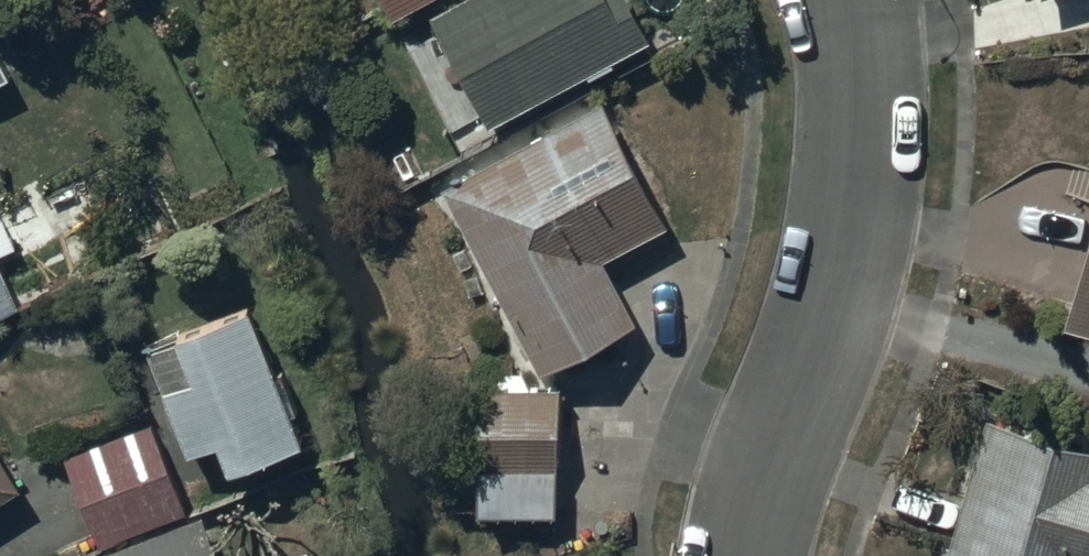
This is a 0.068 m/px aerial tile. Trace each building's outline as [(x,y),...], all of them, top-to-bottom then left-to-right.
[(394,17),(427,0),(385,0),(394,17)] [(434,18),(492,124),(650,38),(629,0),(467,0),(434,18)] [(601,105),(442,188),(541,375),(639,323),(605,258),(665,226),(601,105)] [(1060,324),(1088,332),(1088,220),(1060,324)] [(4,269),(0,259),(0,315),(21,305),(75,281),(58,244),(4,269)] [(276,376),(248,310),(195,332),(192,325),(152,342),(154,346),(145,350),(190,455),(217,444),(230,473),(304,441),(295,421),(301,419),(282,373),(276,376)] [(484,386),(479,386),(479,516),(557,516),(557,389),(529,389),(529,373),(484,373),(484,386)] [(984,417),(942,555),(1088,555),(1088,449),(984,417)] [(150,418),(64,451),(102,548),(188,514),(150,418)] [(18,487),(0,458),(0,499),(18,487)] [(100,555),(201,555),(184,519),(100,555)]
